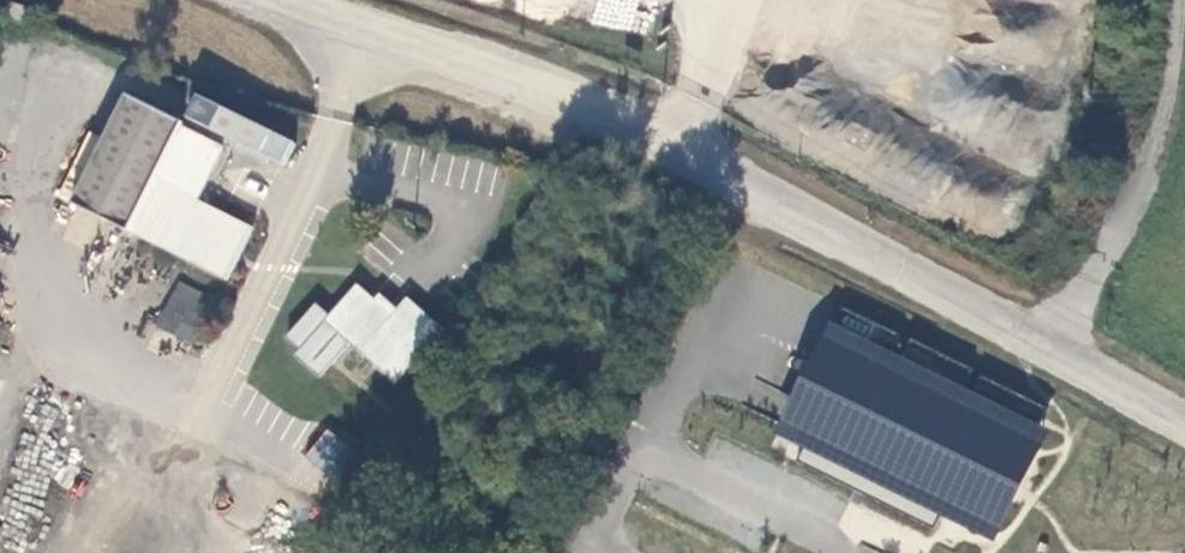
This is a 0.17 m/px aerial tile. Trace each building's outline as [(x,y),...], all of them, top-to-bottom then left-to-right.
[(632,28),(634,0),(596,0),(594,25),(632,28)] [(0,10),(0,15),(23,23),(27,10),(3,2),(0,10)] [(237,81),(225,77),(222,85),(235,89),(237,81)] [(69,199),(221,274),(245,225),(148,178),(177,121),(122,94),(69,199)] [(171,255),(161,251),(157,260),(167,264),(171,255)] [(174,280),(167,295),(202,312),(209,297),(174,280)] [(397,384),(447,325),(417,299),(402,316),(361,281),(335,311),(320,299),(292,332),(304,343),(294,355),(318,375),(347,342),(397,384)] [(202,312),(167,295),(155,319),(190,336),(202,312)] [(1056,425),(839,318),(778,442),(995,548),(1056,425)] [(324,428),(303,458),(332,478),(353,448),(324,428)]
